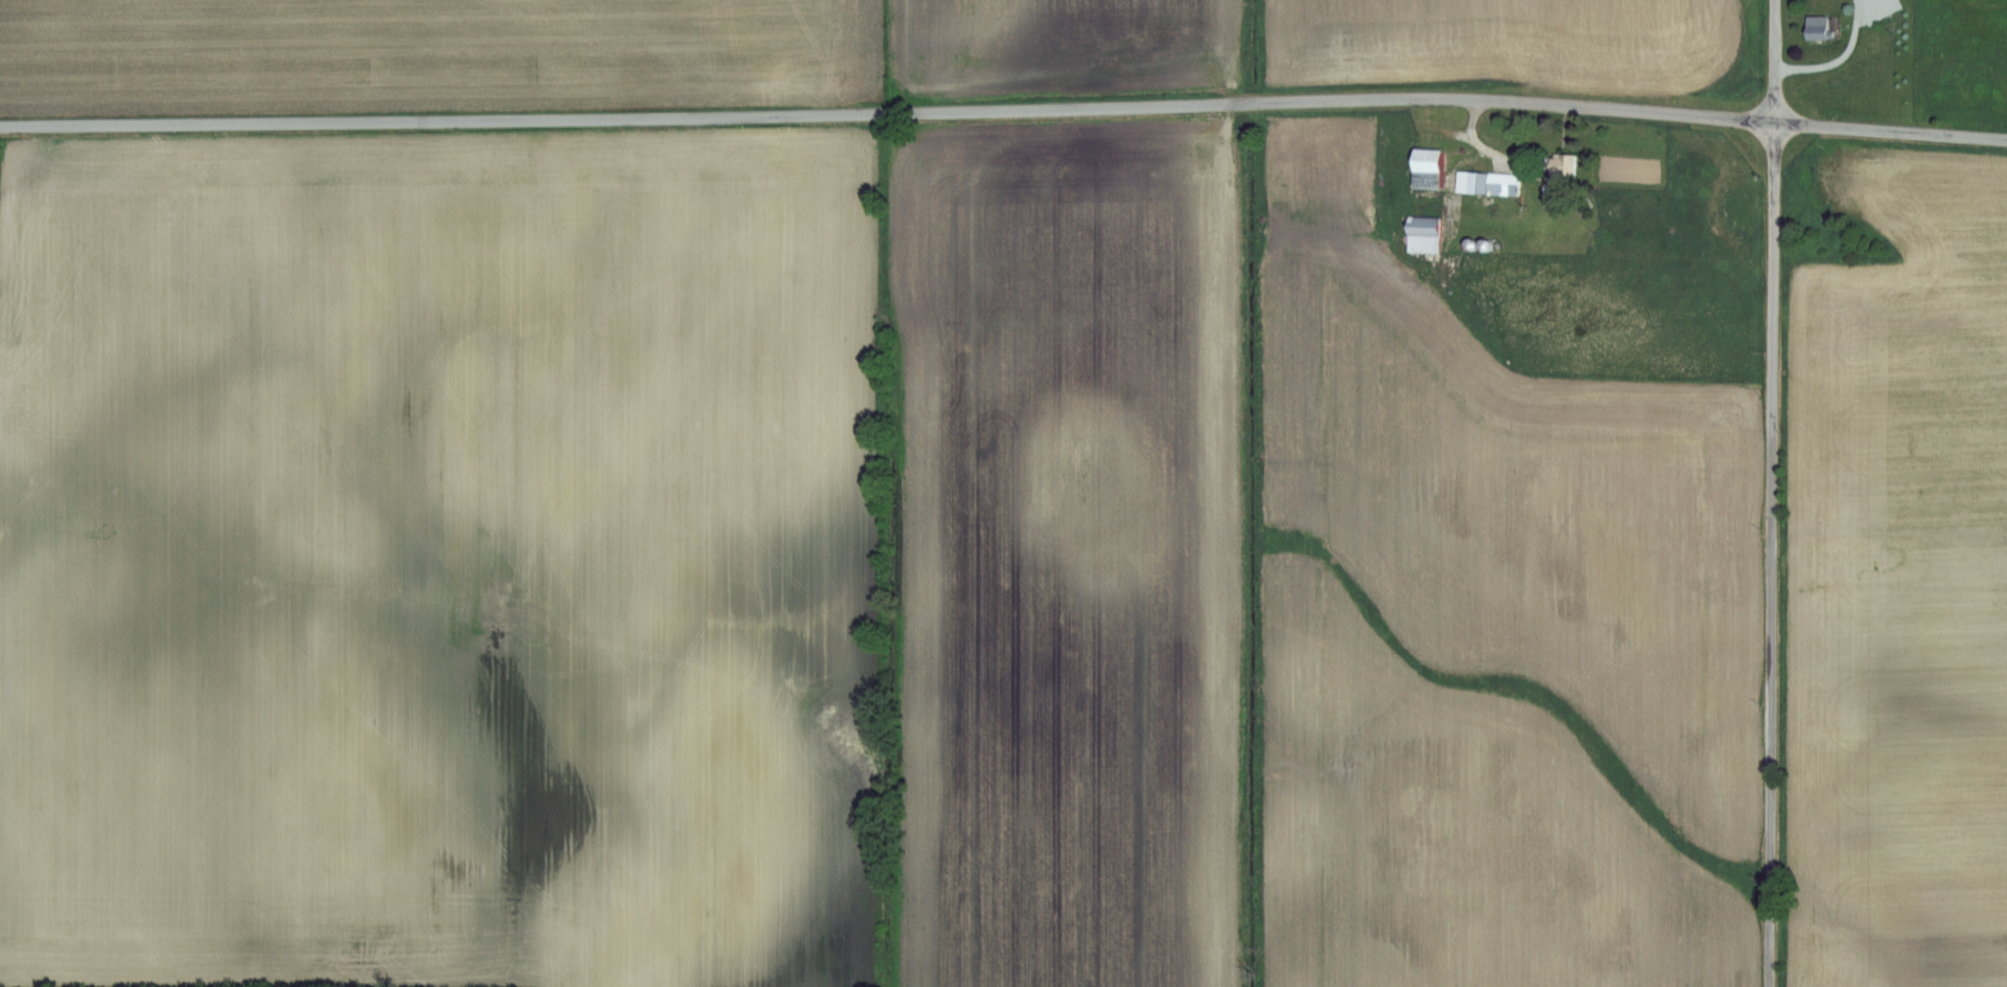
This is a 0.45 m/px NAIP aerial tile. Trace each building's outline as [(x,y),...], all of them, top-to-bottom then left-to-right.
[(1806,39),(1831,39),(1831,15),(1806,15),(1806,39)] [(1413,188),(1441,188),(1441,148),(1413,148),(1413,188)] [(1576,153),(1551,153),(1551,172),(1576,172),(1576,153)] [(1520,174),(1456,171),(1455,193),(1519,196),(1520,174)] [(1407,253),(1439,253),(1439,217),(1407,217),(1407,253)]
